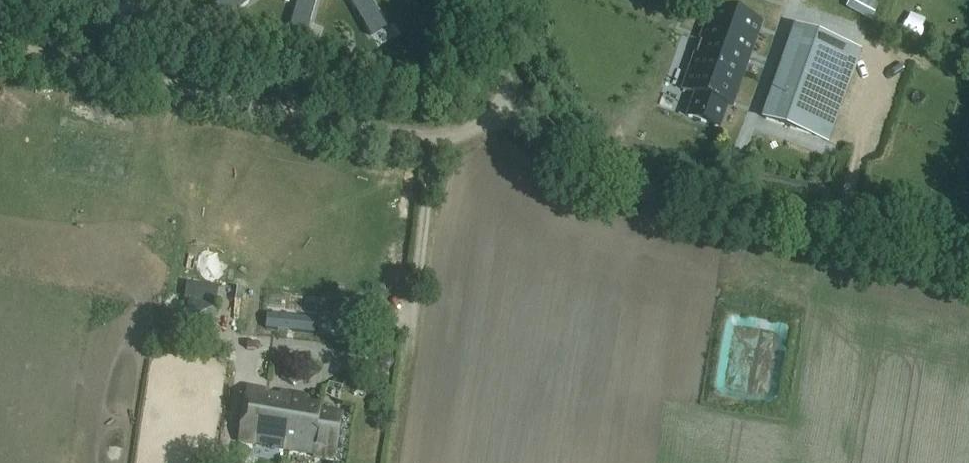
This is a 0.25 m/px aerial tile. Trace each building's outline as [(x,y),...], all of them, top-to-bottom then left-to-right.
[(223,72),(224,73),(362,104),(342,26),(335,0),(284,0),(264,24),(223,72)] [(342,26),(362,104),(427,120),(436,116),(436,114),(447,44),(410,0),(335,0),(342,26)] [(730,107),(760,23),(711,6),(699,40),(702,41),(698,55),(694,54),(681,90),(695,95),(687,117),(717,128),(725,105),(730,107)] [(824,141),(857,50),(797,29),(764,119),(824,141)] [(159,278),(158,287),(185,290),(186,280),(159,278)] [(218,291),(186,286),(184,301),(216,305),(218,291)] [(314,318),(267,313),(265,328),(313,332),(314,318)] [(333,458),(340,415),(319,412),(320,406),(307,404),(307,398),(246,389),(237,443),(333,458)]
